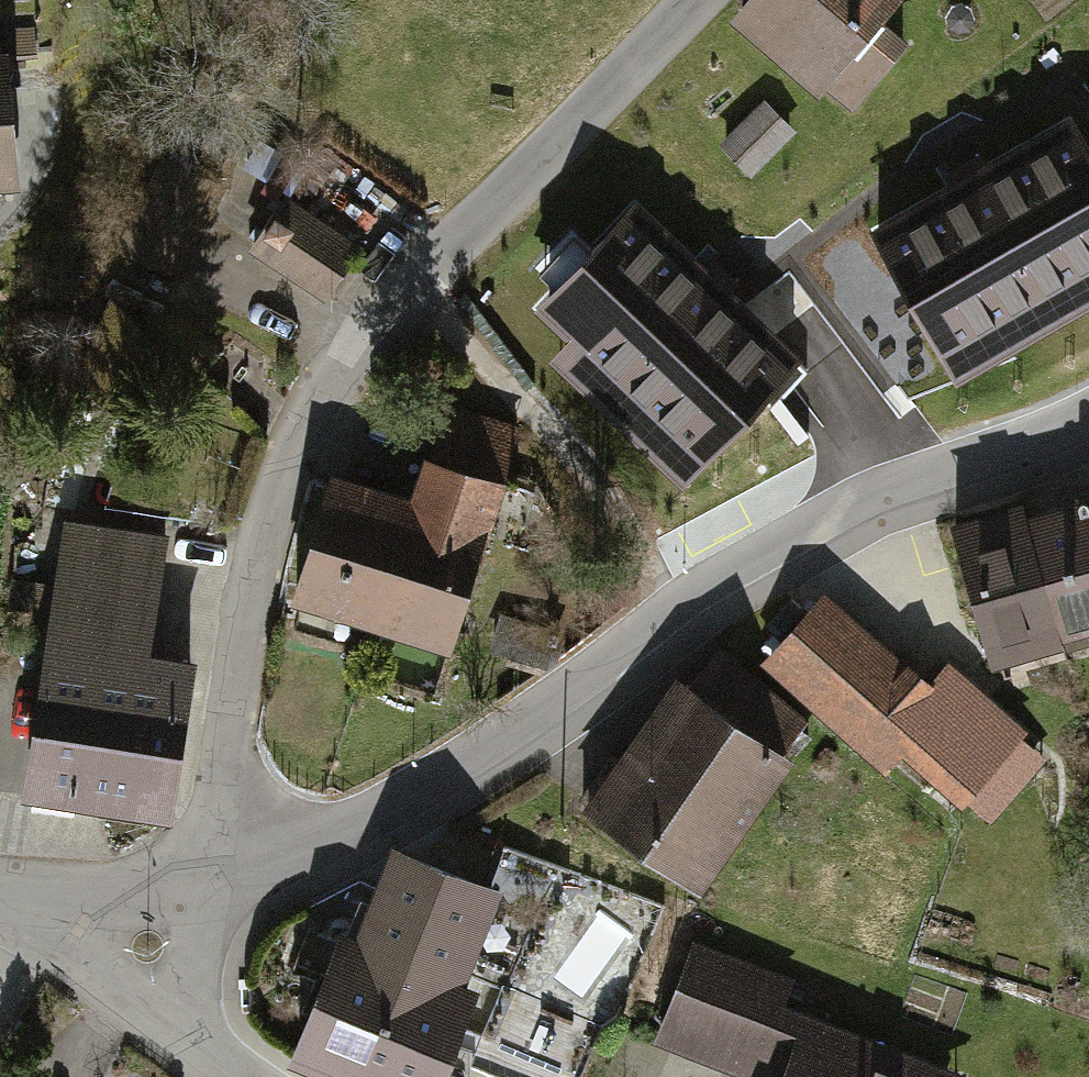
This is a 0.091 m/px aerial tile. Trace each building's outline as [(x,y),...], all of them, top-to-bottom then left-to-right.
[(739,21),(853,123),(918,51),(888,24),(909,0),(758,0),(739,21)] [(24,23),(36,57),(58,49),(46,15),(24,23)] [(30,196),(22,41),(0,42),(0,51),(0,60),(0,61),(0,198),(30,196)] [(798,138),(766,109),(725,153),(756,182),(798,138)] [(255,250),(332,306),(367,257),(289,202),(255,250)] [(454,409),(423,507),(380,637),(465,664),(502,550),(495,547),(514,488),(507,485),(524,432),(454,409)] [(288,607),(380,637),(423,507),(330,477),(288,607)] [(1024,519),(1063,653),(1088,645),(1088,500),(1024,519)] [(1002,683),(1066,664),(1063,653),(1024,519),(1021,512),(957,530),(1002,683)] [(68,529),(45,701),(197,721),(204,666),(156,660),(172,543),(68,529)] [(829,595),(767,667),(888,771),(950,699),(829,595)] [(573,646),(503,618),(487,659),(557,686),(573,646)] [(695,686),(684,678),(586,819),(703,900),(801,759),(788,750),(812,716),(719,651),(695,686)] [(182,829),(197,721),(45,701),(30,809),(182,829)] [(400,850),(362,939),(424,965),(472,985),(510,896),(400,850)] [(328,1076),(377,1076),(424,965),(362,939),(351,934),(296,1064),(328,1076)] [(789,1006),(798,984),(698,941),(656,1042),(739,1076),(956,1076),(789,1006)] [(424,965),(377,1076),(456,1076),(492,994),(472,985),(424,965)] [(501,993),(470,1068),(490,1076),(580,1076),(598,1035),(501,993)]
